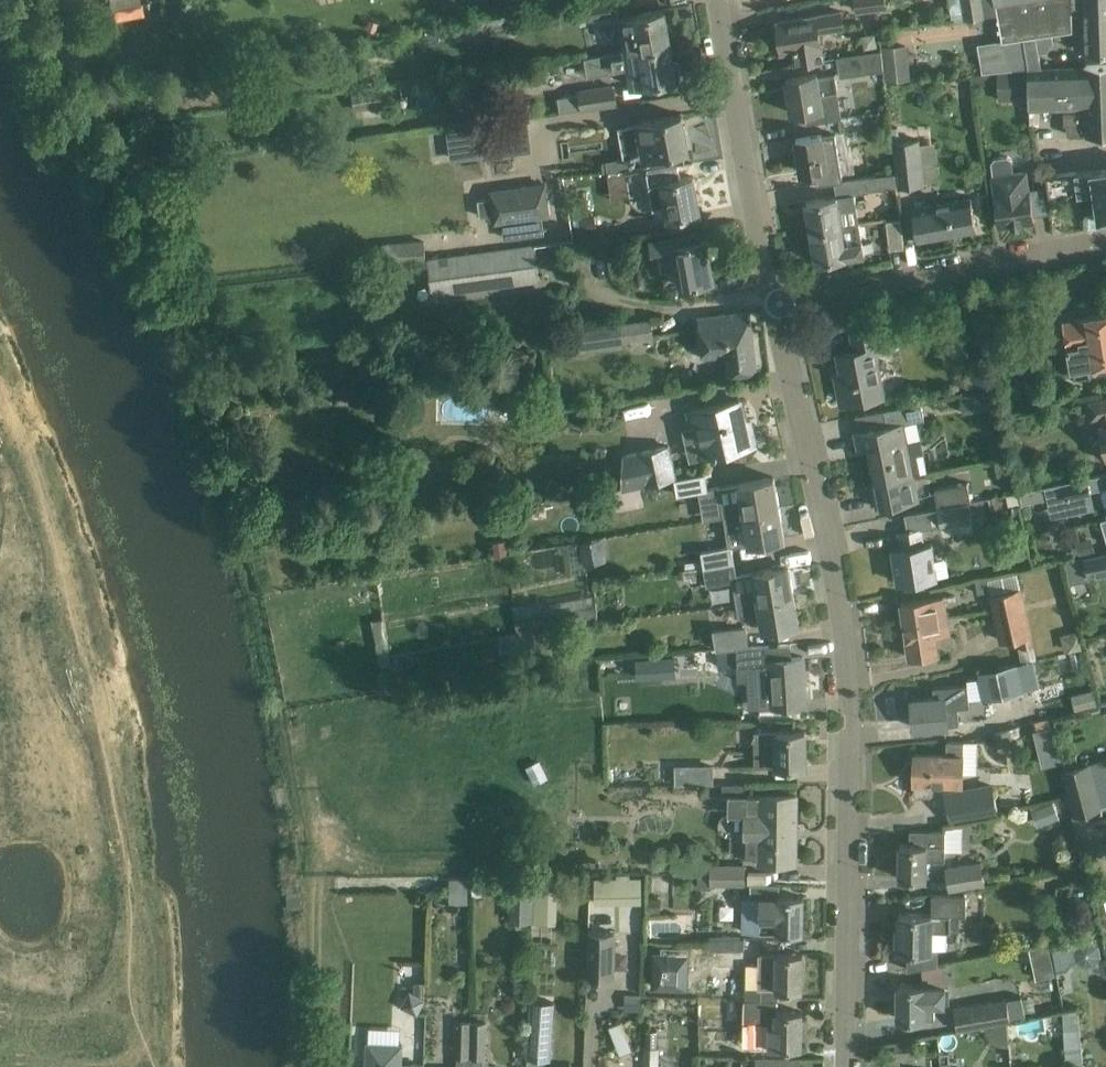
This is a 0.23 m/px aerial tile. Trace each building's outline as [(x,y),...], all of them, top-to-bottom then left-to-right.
[(558,7),(561,23),(612,15),(610,0),(603,0),(558,7)] [(858,9),(886,5),(885,0),(856,0),(858,9)] [(965,17),(985,14),(983,0),(963,0),(965,17)] [(985,14),(998,12),(996,0),(983,0),(985,14)] [(998,12),(1002,39),(1002,40),(1024,37),(1073,31),(1073,26),(1084,25),(1085,51),(1105,50),(1105,0),(996,0),(998,12)] [(665,9),(619,17),(624,49),(671,42),(665,9)] [(841,11),(799,17),(777,21),(782,51),(794,49),(796,62),(824,58),(820,30),(843,26),(841,11)] [(1002,39),(978,43),(983,71),(1005,70),(1028,68),(1024,37),(1002,40),(1002,39)] [(624,50),(585,57),(588,75),(628,69),(630,85),(633,85),(677,77),(676,75),(680,75),(678,60),(674,61),(671,42),(624,49),(624,50)] [(883,44),(886,80),(910,78),(908,42),(883,44)] [(884,68),(881,50),(837,57),(840,76),(884,68)] [(353,110),(386,105),(383,85),(377,86),(373,62),(364,63),(368,87),(350,90),(353,110)] [(1028,68),(1030,107),(1087,105),(1087,110),(1064,111),(1064,124),(1067,124),(1067,133),(1070,135),(1105,134),(1105,64),(1084,65),(1084,66),(1028,68)] [(817,73),(808,74),(787,78),(792,112),(805,110),(807,122),(842,117),(835,73),(818,76),(817,73)] [(618,103),(615,84),(576,91),(576,93),(579,108),(579,109),(618,103)] [(651,120),(637,122),(644,158),(650,157),(652,168),(685,165),(683,151),(689,150),(682,114),(661,118),(651,120)] [(821,133),(818,134),(796,137),(802,171),(841,164),(836,134),(821,137),(821,133)] [(893,141),(898,187),(926,183),(920,138),(893,141)] [(995,157),(992,161),(994,175),(992,175),(995,193),(994,193),(999,226),(1012,224),(1012,225),(1022,224),(1021,223),(1035,221),(1030,188),(1029,188),(1026,170),(1014,172),(1012,158),(1008,155),(995,157)] [(1105,192),(1105,167),(1054,174),(1057,197),(1081,193),(1081,191),(1094,190),(1094,193),(1105,192)] [(895,171),(867,175),(869,190),(897,185),(895,171)] [(812,230),(842,225),(839,207),(857,204),(855,192),(869,190),(867,175),(834,181),(837,195),(807,200),(812,230)] [(694,176),(672,180),(649,184),(654,207),(667,205),(669,217),(700,212),(694,176)] [(545,184),(492,191),(493,197),(479,199),(481,216),(495,214),(496,221),(549,214),(545,184)] [(1094,193),(1098,218),(1105,217),(1105,192),(1094,193)] [(978,229),(974,207),(972,196),(912,207),(918,240),(978,229)] [(904,246),(901,218),(887,220),(890,248),(904,246)] [(860,222),(842,225),(812,230),(817,261),(865,253),(860,222)] [(705,238),(689,241),(688,234),(650,241),(652,251),(659,250),(662,269),(679,266),(682,285),(713,279),(705,238)] [(424,239),(383,242),(384,263),(426,260),(424,239)] [(535,244),(429,258),(434,295),(539,281),(535,244)] [(750,310),(728,313),(699,316),(704,357),(726,355),(728,372),(757,368),(750,310)] [(1064,320),(1072,367),(1074,367),(1075,377),(1091,374),(1090,365),(1105,363),(1105,312),(1082,316),(1082,317),(1064,320)] [(651,320),(621,324),(623,340),(654,336),(651,320)] [(621,324),(577,329),(580,351),(623,346),(623,340),(621,324)] [(886,350),(885,346),(881,325),(853,330),(856,348),(839,351),(849,403),(883,396),(875,352),(886,350)] [(960,396),(963,413),(996,406),(992,390),(960,396)] [(750,445),(740,399),(691,410),(701,456),(713,454),(713,455),(718,454),(718,452),(750,445)] [(1097,401),(1090,402),(1093,417),(1101,416),(1102,424),(1100,424),(1103,438),(1095,440),(1093,443),(1095,455),(1098,457),(1105,456),(1105,399),(1097,401)] [(872,482),(913,473),(902,423),(925,419),(922,402),(855,415),(858,430),(856,431),(859,448),(870,446),(877,480),(872,481),(872,482)] [(671,444),(624,454),(623,454),(623,488),(678,476),(671,444)] [(706,473),(675,478),(678,494),(709,489),(706,473)] [(913,473),(872,482),(877,507),(918,498),(913,473)] [(774,476),(719,485),(722,500),(727,499),(729,515),(779,507),(774,476)] [(1086,476),(1064,481),(1067,493),(1068,498),(1090,493),(1086,476)] [(1064,481),(1019,491),(1022,504),(1067,493),(1064,481)] [(935,489),(939,507),(972,501),(968,482),(935,489)] [(972,501),(939,507),(941,526),(987,518),(983,498),(972,501)] [(511,518),(525,516),(524,507),(510,508),(511,518)] [(779,507),(729,515),(732,530),(727,531),(729,546),(732,546),(785,537),(779,507)] [(921,544),(919,529),(900,531),(902,547),(894,548),(899,581),(950,574),(947,557),(936,558),(933,542),(921,544)] [(585,560),(604,558),(602,540),(583,542),(585,560)] [(729,546),(702,550),(704,565),(735,561),(732,546),(729,546)] [(1085,557),(1089,572),(1105,568),(1105,552),(1085,557)] [(735,561),(704,565),(707,584),(733,580),(737,603),(794,594),(789,565),(737,573),(735,561)] [(990,594),(995,618),(1028,610),(1022,586),(1020,587),(1016,573),(989,579),(991,589),(992,594),(990,594)] [(988,576),(975,579),(978,592),(991,589),(989,579),(988,576)] [(794,594),(737,603),(739,616),(760,613),(763,630),(799,624),(794,594)] [(594,596),(544,603),(514,607),(517,629),(547,625),(548,631),(598,624),(594,596)] [(943,596),(902,602),(905,625),(932,620),(932,616),(946,613),(943,596)] [(1033,635),(1028,610),(995,618),(1001,641),(1020,637),(1023,646),(1034,643),(1032,635),(1033,635)] [(949,631),(946,613),(932,616),(932,620),(905,625),(910,656),(938,652),(935,633),(949,631)] [(746,626),(714,629),(716,647),(749,645),(746,626)] [(534,630),(499,636),(504,661),(538,655),(534,630)] [(769,644),(749,645),(716,647),(717,649),(718,665),(737,664),(738,680),(747,680),(749,707),(802,704),(801,687),(798,687),(797,680),(805,680),(804,656),(770,658),(769,644)] [(638,677),(647,677),(646,657),(637,658),(638,677)] [(1015,664),(982,672),(983,677),(988,696),(1021,689),(1015,664)] [(934,697),(913,699),(915,727),(948,724),(959,723),(958,707),(970,706),(969,698),(988,696),(983,677),(977,677),(968,678),(968,683),(933,686),(934,697)] [(1093,689),(1077,693),(1081,708),(1097,704),(1093,689)] [(1036,729),(1034,730),(1037,742),(1056,737),(1053,726),(1036,729)] [(806,730),(784,730),(776,730),(776,732),(755,732),(755,766),(806,765),(806,730)] [(962,783),(963,741),(947,741),(947,754),(915,753),(914,782),(915,782),(915,793),(917,795),(930,795),(933,793),(933,782),(962,783)] [(1067,769),(1079,766),(1076,753),(1063,756),(1067,769)] [(1102,807),(1091,763),(1079,766),(1067,769),(1064,770),(1075,814),(1102,807)] [(713,764),(676,764),(676,783),(714,782),(713,764)] [(998,809),(993,785),(945,795),(950,818),(998,809)] [(794,795),(748,794),(748,812),(744,811),(744,837),(747,837),(747,855),(760,855),(760,860),(796,861),(796,842),(793,842),(794,795)] [(1038,824),(1061,815),(1055,798),(1031,807),(1038,824)] [(900,844),(900,877),(922,877),(926,877),(926,859),(944,860),(944,850),(945,845),(945,830),(926,830),(910,830),(910,844),(900,844)] [(711,852),(675,851),(675,873),(698,873),(698,887),(714,888),(715,883),(744,884),(744,865),(711,865),(711,852)] [(986,882),(982,860),(946,867),(950,889),(986,882)] [(510,921),(532,921),(533,873),(522,872),(521,887),(510,887),(510,921)] [(641,900),(641,875),(594,874),(594,900),(641,900)] [(448,877),(449,902),(468,901),(468,877),(448,877)] [(780,883),(751,883),(751,898),(743,898),(742,930),(804,931),(804,896),(780,895),(780,883)] [(937,913),(899,913),(899,914),(902,914),(902,929),(899,929),(899,949),(931,949),(931,948),(947,948),(947,931),(950,931),(950,915),(966,915),(967,894),(932,894),(932,895),(938,895),(937,913)] [(614,927),(641,926),(640,901),(595,903),(595,913),(613,912),(614,927)] [(617,931),(589,930),(587,976),(615,977),(617,931)] [(1052,944),(1056,969),(1067,967),(1072,960),(1077,959),(1085,964),(1095,962),(1100,954),(1098,945),(1089,938),(1052,944)] [(745,969),(745,942),(710,941),(710,950),(717,950),(717,969),(745,969)] [(653,950),(652,987),(688,989),(690,946),(661,944),(661,950),(653,950)] [(745,986),(745,999),(777,999),(778,988),(803,988),(803,953),(778,953),(778,956),(759,956),(759,986),(745,986)] [(926,985),(921,985),(898,984),(898,1017),(935,1018),(935,1002),(943,1002),(943,988),(926,987),(926,985)] [(1011,1019),(1007,998),(955,1007),(958,1028),(1011,1019)] [(777,1010),(777,999),(745,999),(736,999),(736,1021),(759,1021),(759,1026),(770,1026),(770,1045),(802,1046),(803,1010),(777,1010)] [(532,1000),(528,1038),(552,1041),(556,1002),(532,1000)] [(1063,1009),(1064,1047),(1082,1046),(1080,1008),(1063,1009)] [(470,1057),(471,1020),(455,1020),(453,1056),(470,1057)] [(486,1021),(471,1020),(470,1057),(485,1058),(486,1021)] [(621,1051),(629,1049),(622,1021),(614,1024),(621,1051)] [(424,1064),(401,1063),(402,1044),(377,1043),(377,1057),(368,1056),(367,1066),(424,1066),(424,1064)] [(644,1046),(643,1066),(658,1066),(659,1047),(644,1046)] [(756,1057),(742,1056),(742,1066),(756,1066),(756,1057)] [(756,1057),(756,1066),(799,1066),(799,1058),(756,1057)]
